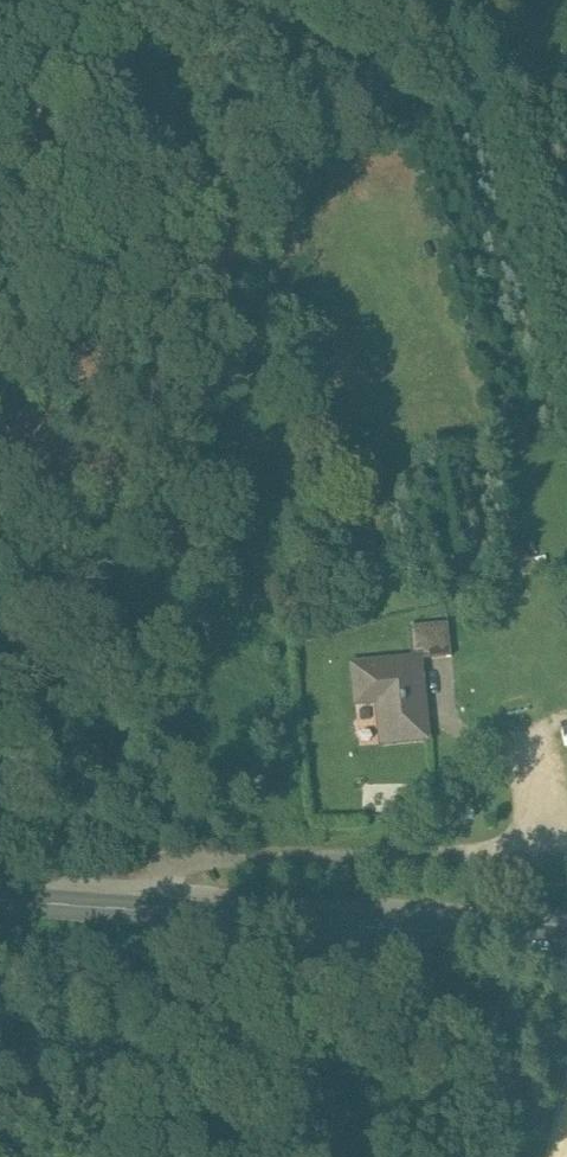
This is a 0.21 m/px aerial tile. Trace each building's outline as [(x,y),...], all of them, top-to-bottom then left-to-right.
[(448,625),(409,629),(412,661),(420,660),(421,661),(452,658),(448,625)] [(412,661),(352,667),(356,708),(378,705),(382,746),(429,741),(421,661),(420,660),(412,661)]
